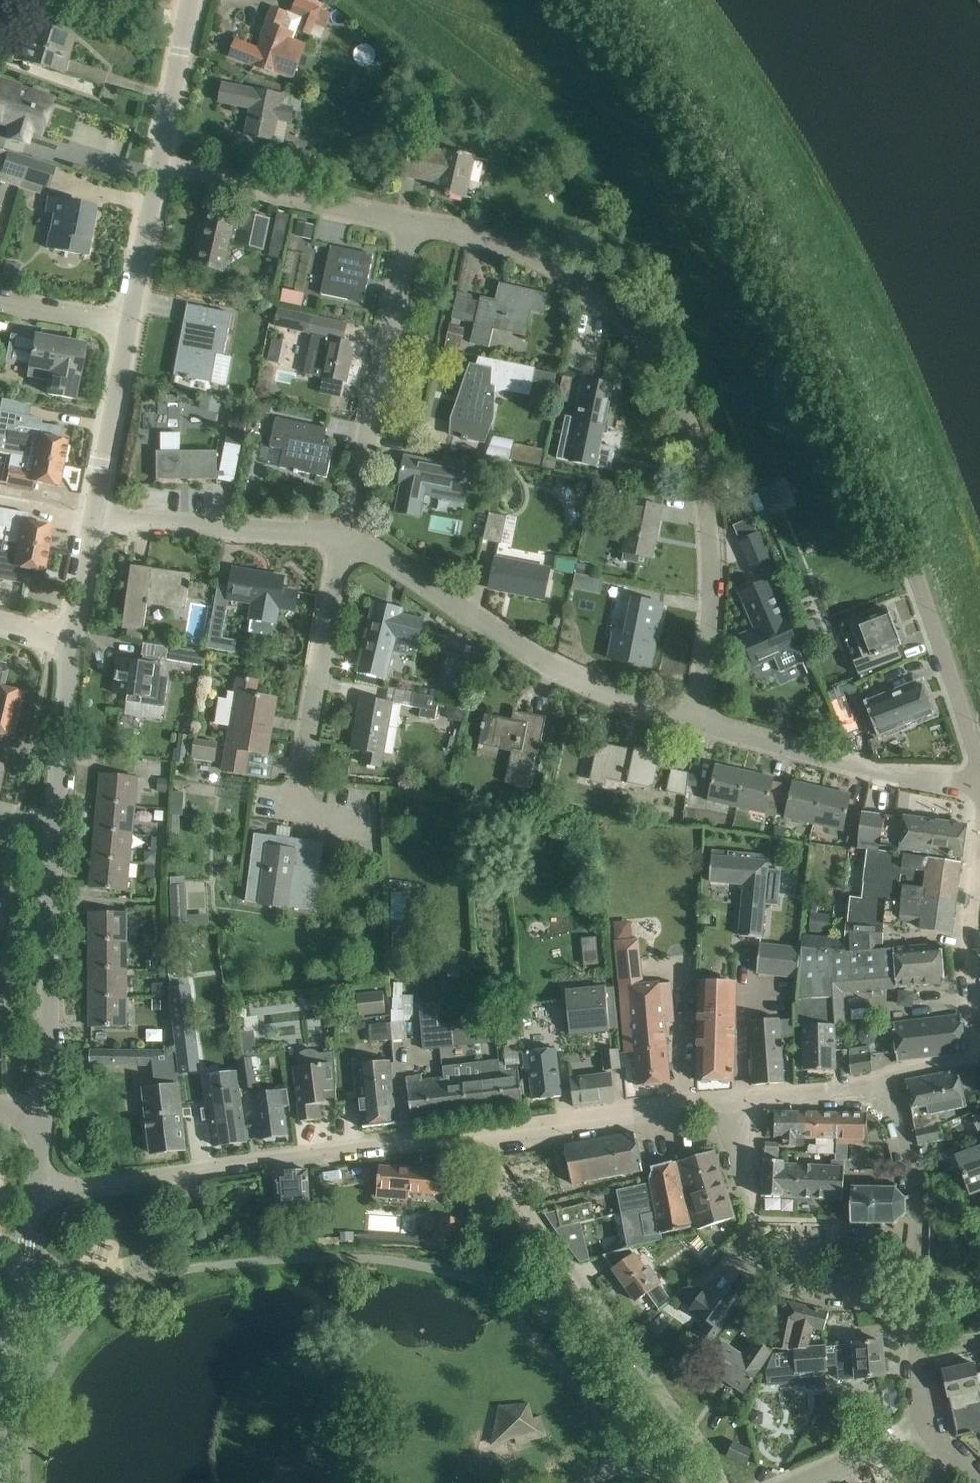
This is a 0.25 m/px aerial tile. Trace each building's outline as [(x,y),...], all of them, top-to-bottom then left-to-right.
[(291,12),(302,17),(297,29),(309,34),(314,23),(324,27),(330,13),(318,8),(322,0),(296,0),(291,12)] [(280,28),(286,13),(272,7),(263,31),(265,32),(258,49),(235,40),(229,55),(276,73),(276,72),(291,78),(304,45),(289,40),(292,33),(280,28)] [(28,23),(17,59),(61,73),(72,37),(28,23)] [(51,99),(0,83),(0,123),(9,126),(6,137),(25,143),(29,132),(39,135),(51,99)] [(245,134),(272,139),(276,118),(289,121),(292,108),(279,105),(281,94),(254,89),(223,83),(219,101),(250,108),(245,134)] [(445,150),(444,153),(409,145),(403,173),(438,181),(436,190),(463,196),(472,156),(445,150)] [(287,147),(283,163),(306,169),(310,153),(287,147)] [(18,187),(20,181),(26,160),(27,158),(0,150),(0,182),(18,187)] [(26,160),(20,181),(47,189),(54,168),(26,160)] [(95,207),(65,201),(64,203),(48,200),(46,212),(53,213),(47,247),(86,254),(89,239),(86,238),(89,218),(92,218),(95,207)] [(262,248),(269,219),(242,213),(242,216),(234,214),(234,213),(209,208),(196,265),(221,270),(230,233),(237,235),(236,242),(262,248)] [(330,245),(320,293),(363,302),(373,254),(330,245)] [(524,335),(530,310),(542,313),(547,293),(498,283),(495,300),(481,297),(480,301),(470,299),(471,295),(457,292),(452,317),(474,322),(470,342),(485,345),(489,327),(524,335)] [(285,287),(282,299),(301,304),(304,292),(285,287)] [(184,320),(174,374),(227,385),(232,357),(223,355),(231,313),(209,309),(206,324),(184,320)] [(278,309),(275,326),(283,328),(307,332),(310,316),(287,311),(278,309)] [(459,349),(463,329),(449,326),(444,346),(459,349)] [(305,373),(347,381),(354,343),(313,335),(305,373)] [(84,346),(34,336),(26,377),(50,381),(48,394),(72,398),(76,375),(78,375),(84,346)] [(458,403),(451,435),(462,437),(462,439),(467,440),(467,438),(484,441),(487,426),(488,426),(492,409),(489,409),(493,387),(504,385),(531,390),(535,369),(480,357),(478,367),(471,365),(468,380),(466,379),(461,404),(458,403)] [(542,371),(540,382),(555,385),(557,373),(542,371)] [(562,376),(556,402),(567,405),(573,378),(562,376)] [(610,469),(614,447),(600,444),(613,385),(586,379),(575,435),(562,432),(556,458),(610,469)] [(226,442),(240,444),(246,410),(232,408),(226,442)] [(11,454),(62,463),(66,441),(55,439),(57,427),(39,423),(40,419),(0,412),(0,452),(11,454)] [(327,476),(335,445),(325,443),(329,427),(278,415),(271,444),(284,447),(280,465),(327,476)] [(161,451),(157,450),(157,479),(217,478),(217,451),(180,451),(180,433),(161,433),(161,451)] [(541,449),(515,444),(512,458),(538,463),(541,449)] [(5,485),(33,490),(34,481),(58,486),(62,463),(11,454),(5,485)] [(480,455),(478,465),(490,467),(492,457),(480,455)] [(470,469),(405,456),(399,482),(401,483),(396,511),(419,516),(425,484),(436,487),(435,489),(464,495),(463,497),(465,497),(470,469)] [(778,484),(766,489),(773,505),(785,500),(778,484)] [(742,490),(736,493),(748,519),(754,517),(742,490)] [(631,500),(621,551),(624,552),(622,560),(646,565),(648,557),(651,557),(662,506),(631,500)] [(46,549),(50,526),(26,521),(28,513),(0,508),(0,540),(46,549)] [(488,512),(482,540),(499,543),(504,516),(488,512)] [(758,531),(755,533),(737,540),(751,573),(772,564),(758,531)] [(18,582),(21,568),(42,571),(46,549),(0,540),(0,579),(18,582)] [(549,569),(495,558),(489,587),(543,598),(549,569)] [(190,572),(131,564),(123,627),(144,630),(147,604),(185,609),(190,572)] [(232,568),(227,598),(252,602),(249,618),(277,622),(279,607),(295,609),(298,591),(282,589),(284,577),(232,568)] [(603,579),(577,574),(574,587),(601,592),(603,579)] [(753,665),(773,656),(779,671),(802,661),(796,647),(797,646),(784,616),(783,617),(767,579),(739,591),(755,629),(740,635),(742,640),(738,642),(743,655),(748,653),(753,665)] [(613,632),(608,658),(649,666),(662,604),(632,598),(625,634),(613,632)] [(372,607),(357,670),(385,677),(392,647),(395,636),(414,641),(417,641),(422,619),(400,614),(402,607),(388,604),(374,601),(372,607)] [(226,610),(213,608),(208,634),(206,647),(233,652),(235,639),(221,637),(226,610)] [(862,614),(848,620),(863,657),(853,661),(858,674),(878,666),(900,657),(896,645),(901,643),(900,642),(902,639),(899,633),(896,632),(892,621),(893,618),(891,612),(888,611),(887,610),(864,619),(862,614)] [(797,626),(797,627),(804,645),(805,644),(821,637),(814,619),(797,626)] [(203,667),(206,652),(168,645),(165,660),(203,667)] [(118,659),(113,692),(128,694),(127,701),(141,703),(163,707),(164,707),(168,677),(159,675),(161,665),(143,662),(118,659)] [(240,693),(231,747),(226,746),(222,770),(246,774),(250,750),(266,753),(275,698),(255,695),(257,680),(238,676),(235,692),(240,693)] [(827,692),(831,701),(857,689),(854,681),(827,692)] [(880,734),(932,714),(920,683),(868,703),(880,734)] [(16,714),(21,692),(0,687),(0,711),(16,714)] [(413,692),(411,706),(421,708),(419,717),(435,720),(439,697),(425,694),(414,692),(413,692)] [(362,762),(380,765),(391,702),(361,697),(352,748),(364,750),(362,762)] [(16,714),(0,711),(0,734),(10,737),(16,714)] [(486,712),(478,745),(512,752),(506,782),(531,787),(546,716),(525,711),(524,713),(523,720),(512,718),(486,712)] [(189,736),(178,735),(175,759),(185,760),(189,736)] [(220,745),(195,740),(192,755),(217,760),(220,745)] [(590,774),(650,787),(659,751),(635,746),(634,749),(598,741),(590,774)] [(707,800),(736,806),(744,771),(715,764),(707,800)] [(685,796),(688,771),(671,768),(666,791),(685,796)] [(744,771),(736,806),(765,813),(773,777),(744,771)] [(102,773),(99,801),(134,805),(137,776),(102,773)] [(688,773),(687,785),(696,786),(697,774),(688,773)] [(813,823),(821,787),(792,781),(784,817),(813,823)] [(821,787),(813,823),(842,830),(850,794),(821,787)] [(134,805),(99,801),(96,830),(131,833),(134,805)] [(858,842),(858,848),(867,849),(867,848),(878,850),(879,845),(961,856),(965,824),(862,811),(858,842)] [(773,833),(773,837),(784,838),(785,826),(775,825),(774,825),(773,833)] [(131,833),(96,830),(93,858),(128,861),(131,833)] [(287,907),(287,906),(296,838),(253,832),(244,900),(259,902),(259,903),(287,907)] [(296,838),(287,906),(314,910),(323,842),(296,838)] [(955,897),(960,862),(867,848),(867,849),(863,882),(955,897)] [(769,854),(712,849),(709,881),(744,884),(739,935),(761,937),(764,904),(777,905),(781,870),(767,869),(769,854)] [(128,861),(93,858),(91,886),(125,890),(128,861)] [(147,866),(146,876),(154,877),(155,867),(147,866)] [(849,945),(874,943),(881,943),(882,924),(899,925),(900,918),(920,921),(919,927),(951,931),(955,897),(863,882),(861,898),(849,896),(847,923),(849,945)] [(187,924),(185,884),(169,884),(170,925),(187,924)] [(391,891),(391,918),(406,918),(407,891),(391,891)] [(90,940),(125,940),(125,912),(90,912),(90,940)] [(125,940),(90,940),(90,969),(125,969),(125,940)] [(642,985),(639,943),(617,945),(626,1052),(633,1051),(636,1085),(640,1084),(641,1087),(647,1086),(648,1084),(657,1083),(658,1085),(664,1085),(665,1082),(669,1082),(664,1022),(673,1021),(669,983),(642,985)] [(841,1023),(840,991),(943,982),(940,944),(874,950),(874,943),(849,945),(850,952),(800,949),(798,977),(796,1004),(792,1004),(792,1024),(802,1024),(832,1023),(841,1023)] [(800,949),(760,944),(759,944),(756,972),(798,977),(800,949)] [(125,969),(90,969),(90,997),(125,997),(125,969)] [(168,996),(167,982),(151,983),(152,997),(168,996)] [(696,1077),(696,1079),(700,1079),(701,1082),(707,1082),(708,1079),(720,1080),(721,1082),(727,1082),(728,1080),(732,1080),(735,1003),(735,986),(699,985),(699,1001),(696,1077)] [(181,986),(169,987),(173,1021),(193,1019),(190,997),(182,998),(181,986)] [(564,991),(568,1034),(608,1030),(604,987),(564,991)] [(383,993),(357,995),(359,1015),(385,1013),(383,993)] [(125,997),(90,997),(90,1026),(125,1026),(125,997)] [(438,1004),(419,1006),(423,1050),(443,1048),(440,1024),(438,1004)] [(870,1013),(850,1015),(851,1024),(871,1022),(870,1013)] [(892,1022),(896,1061),(965,1053),(961,1014),(892,1022)] [(518,1044),(515,1015),(494,1017),(497,1046),(518,1044)] [(778,1017),(750,1020),(753,1060),(749,1060),(751,1084),(783,1082),(781,1060),(778,1017)] [(190,1042),(196,1041),(193,1019),(173,1021),(179,1065),(193,1064),(190,1042)] [(490,1019),(473,1020),(476,1044),(493,1042),(490,1019)] [(834,1068),(832,1023),(802,1024),(804,1069),(834,1068)] [(390,1024),(369,1026),(371,1042),(391,1040),(390,1024)] [(869,1045),(848,1048),(848,1050),(848,1055),(849,1062),(850,1073),(860,1072),(872,1071),(870,1053),(869,1045)] [(529,1068),(533,1099),(560,1096),(555,1048),(523,1052),(525,1069),(529,1068)] [(90,1049),(90,1064),(153,1064),(155,1085),(143,1087),(150,1153),(185,1149),(173,1050),(90,1049)] [(298,1055),(297,1057),(298,1067),(293,1067),(299,1121),(320,1119),(318,1104),(323,1103),(322,1091),(333,1090),(334,1099),(335,1099),(332,1051),(331,1051),(331,1053),(318,1054),(317,1053),(315,1051),(314,1050),(312,1049),(310,1049),(308,1049),(307,1049),(305,1049),(303,1050),(301,1051),(300,1052),(299,1053),(298,1055)] [(618,1067),(616,1050),(599,1052),(600,1069),(618,1067)] [(260,1056),(238,1058),(242,1088),(256,1086),(254,1070),(261,1069),(260,1056)] [(497,1058),(479,1060),(484,1105),(503,1103),(499,1070),(497,1058)] [(396,1124),(390,1060),(357,1063),(363,1127),(396,1124)] [(479,1060),(460,1062),(466,1107),(484,1105),(479,1060)] [(460,1062),(441,1065),(443,1077),(447,1110),(466,1107),(460,1062)] [(521,1100),(517,1068),(499,1070),(503,1103),(521,1100)] [(957,1069),(905,1079),(913,1117),(912,1117),(914,1128),(918,1145),(932,1142),(941,1140),(938,1123),(942,1122),(941,1119),(940,1111),(941,1111),(954,1108),(967,1106),(957,1071),(957,1069)] [(209,1108),(201,1109),(202,1118),(210,1117),(214,1145),(246,1141),(239,1085),(237,1073),(205,1077),(207,1089),(209,1108)] [(613,1101),(610,1073),(571,1078),(574,1106),(613,1101)] [(414,1075),(414,1076),(406,1077),(410,1114),(429,1112),(425,1079),(421,1079),(420,1074),(414,1075)] [(447,1110),(443,1077),(425,1079),(429,1112),(447,1110)] [(253,1093),(259,1139),(263,1139),(266,1142),(274,1141),(276,1137),(287,1135),(283,1106),(289,1105),(287,1088),(253,1093)] [(774,1111),(773,1137),(784,1137),(784,1145),(795,1145),(796,1112),(774,1111)] [(796,1112),(795,1145),(796,1145),(804,1146),(804,1138),(815,1138),(816,1112),(796,1112)] [(815,1144),(815,1153),(834,1153),(836,1154),(837,1112),(816,1112),(815,1138),(820,1138),(819,1144),(815,1144)] [(831,1159),(831,1166),(842,1166),(844,1167),(850,1167),(850,1168),(865,1168),(866,1149),(850,1148),(850,1158),(847,1158),(848,1143),(866,1143),(867,1113),(837,1112),(836,1154),(834,1153),(834,1159),(831,1159)] [(564,1145),(571,1183),(641,1170),(634,1132),(564,1145)] [(778,1142),(764,1141),(763,1141),(762,1150),(778,1150),(778,1142)] [(807,1151),(807,1153),(815,1153),(815,1144),(810,1144),(808,1147),(808,1151),(807,1151)] [(944,1155),(950,1172),(958,1170),(965,1195),(970,1193),(979,1190),(979,1146),(970,1150),(969,1148),(944,1155)] [(734,1217),(714,1150),(678,1161),(699,1228),(734,1217)] [(764,1159),(762,1190),(762,1196),(805,1198),(806,1164),(784,1163),(784,1160),(764,1159)] [(644,1178),(633,1181),(637,1205),(638,1208),(655,1205),(656,1206),(672,1202),(670,1196),(684,1193),(684,1191),(675,1161),(652,1168),(650,1177),(644,1178)] [(806,1164),(805,1198),(842,1199),(844,1167),(842,1166),(831,1166),(806,1164)] [(439,1171),(379,1166),(376,1196),(408,1198),(409,1191),(437,1193),(439,1171)] [(307,1170),(274,1172),(277,1207),(310,1205),(307,1170)] [(895,1227),(894,1223),(904,1214),(908,1216),(909,1214),(905,1212),(905,1199),(909,1197),(908,1195),(904,1196),(895,1187),(897,1183),(894,1182),(893,1187),(883,1187),(883,1183),(881,1183),(881,1187),(869,1186),(869,1182),(867,1182),(867,1186),(851,1186),(850,1222),(848,1222),(848,1225),(852,1225),(852,1223),(866,1223),(866,1228),(868,1228),(868,1223),(880,1223),(880,1228),(882,1228),(882,1223),(892,1224),(893,1228),(895,1227)] [(623,1211),(617,1212),(624,1246),(647,1241),(646,1235),(661,1231),(662,1232),(693,1225),(684,1193),(670,1196),(672,1202),(656,1206),(655,1205),(638,1208),(623,1211)] [(545,1213),(544,1213),(554,1229),(555,1228),(578,1223),(580,1222),(583,1222),(595,1219),(591,1201),(556,1210),(545,1213)] [(442,1216),(433,1242),(432,1242),(450,1249),(459,1223),(442,1216)] [(578,1223),(554,1229),(555,1229),(555,1230),(567,1246),(570,1249),(586,1245),(580,1222),(578,1223)] [(633,1246),(603,1254),(636,1301),(646,1293),(657,1310),(658,1311),(671,1300),(670,1298),(647,1265),(644,1268),(630,1249),(633,1248),(633,1246)] [(709,1265),(719,1254),(712,1247),(701,1257),(709,1265)] [(705,1290),(691,1309),(709,1322),(700,1334),(712,1342),(753,1285),(735,1272),(730,1268),(717,1286),(714,1284),(708,1292),(705,1290)] [(763,1322),(776,1325),(782,1301),(769,1298),(763,1322)] [(777,1325),(772,1346),(790,1350),(794,1351),(794,1348),(807,1347),(812,1327),(824,1330),(828,1312),(782,1301),(777,1325)] [(771,1353),(766,1369),(768,1385),(797,1382),(796,1372),(825,1370),(825,1366),(837,1365),(838,1379),(856,1378),(884,1376),(884,1370),(888,1370),(887,1359),(883,1359),(882,1341),(853,1343),(853,1344),(835,1345),(807,1347),(794,1348),(794,1351),(771,1353)] [(770,1352),(755,1342),(744,1357),(723,1343),(707,1366),(743,1391),(759,1368),(770,1352)] [(949,1398),(979,1391),(979,1372),(976,1373),(974,1363),(941,1370),(947,1397),(949,1397),(949,1398)] [(949,1398),(951,1410),(957,1435),(972,1432),(970,1421),(979,1419),(979,1391),(949,1398)] [(828,1422),(827,1392),(814,1392),(815,1422),(828,1422)] [(499,1406),(497,1416),(492,1445),(510,1438),(536,1430),(528,1404),(499,1406)] [(751,1411),(751,1423),(763,1424),(764,1412),(754,1411),(751,1411)] [(733,1442),(726,1455),(745,1464),(752,1451),(733,1442)]
